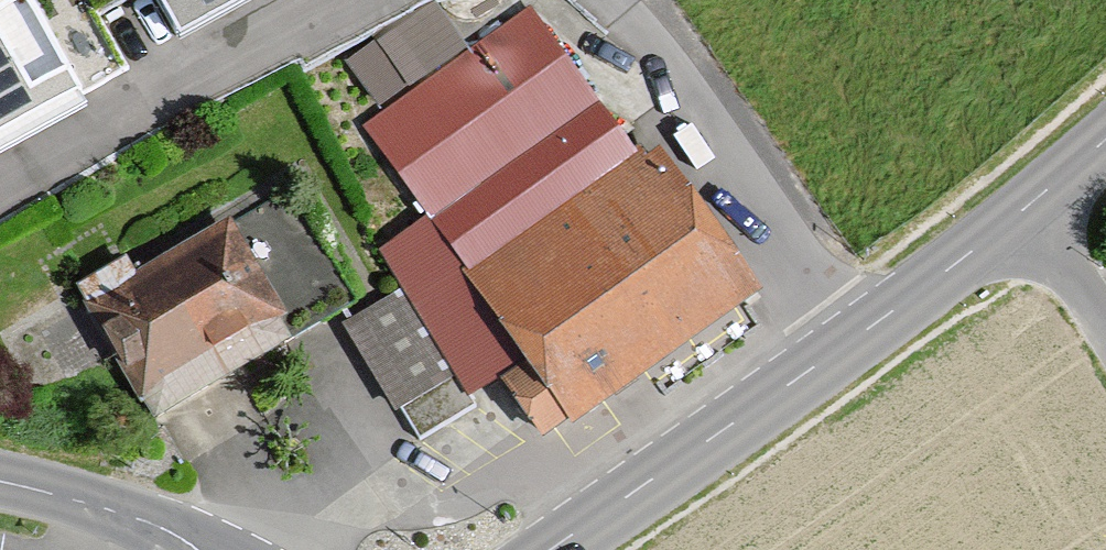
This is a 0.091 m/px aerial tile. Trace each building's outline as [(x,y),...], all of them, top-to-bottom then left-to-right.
[(182,49),(271,0),(155,0),(182,49)] [(23,2),(0,14),(0,146),(78,104),(23,2)] [(456,54),(421,2),(344,54),(379,105),(456,54)] [(458,264),(629,148),(530,3),(456,54),(379,105),(357,120),(414,204),(375,230),(366,236),(398,283),(339,323),(418,438),(477,398),(471,389),(497,372),(521,356),(458,264)] [(538,432),(755,285),(652,133),(629,148),(458,264),(521,356),(497,372),(538,432)] [(278,308),(225,214),(76,297),(130,391),(278,308)]
